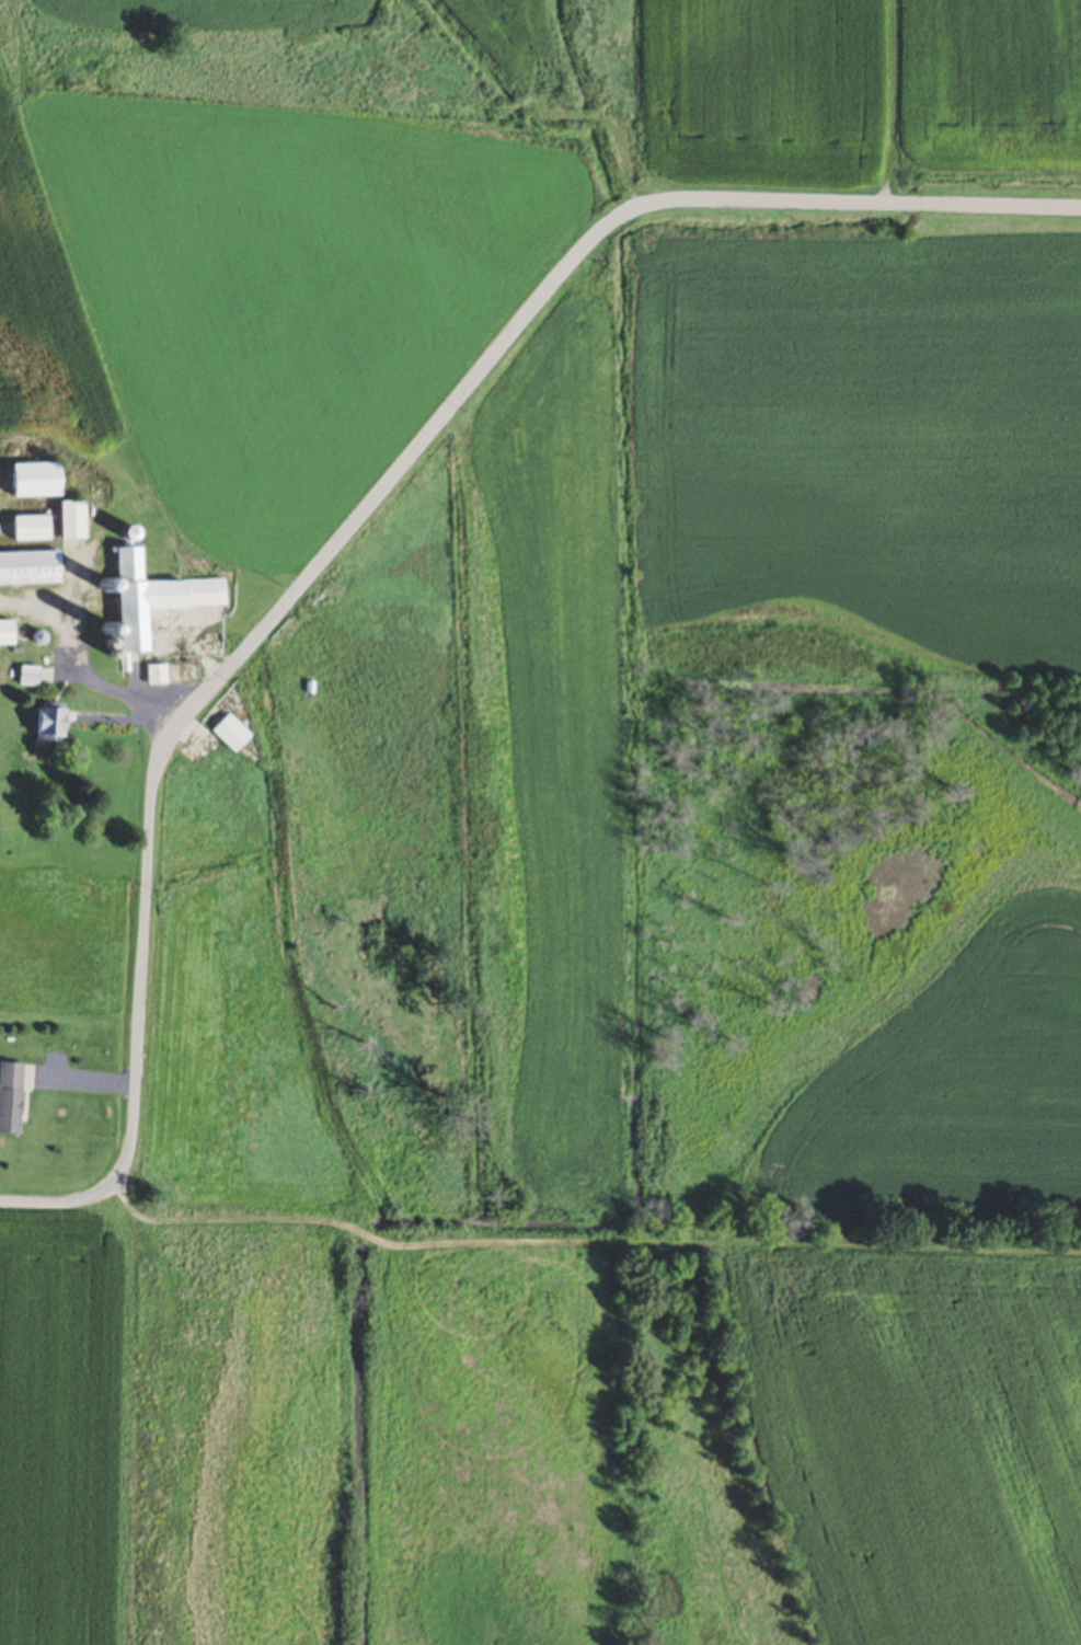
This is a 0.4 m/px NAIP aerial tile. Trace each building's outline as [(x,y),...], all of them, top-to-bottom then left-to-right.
[(4,498),(51,498),(51,464),(3,464),(4,498)] [(76,502),(51,502),(51,539),(76,539),(76,502)] [(41,542),(41,517),(6,517),(6,542),(41,542)] [(136,653),(135,610),(220,608),(219,581),(134,583),(133,549),(107,549),(110,653),(136,653)] [(51,585),(50,552),(0,554),(0,586),(51,585)] [(144,667),(144,685),(162,685),(162,667),(144,667)] [(34,688),(34,668),(14,668),(14,688),(34,688)] [(59,742),(59,706),(25,706),(25,742),(59,742)] [(207,732),(228,753),(245,737),(223,715),(207,732)] [(15,1137),(18,1066),(0,1065),(0,1136),(15,1137)]
